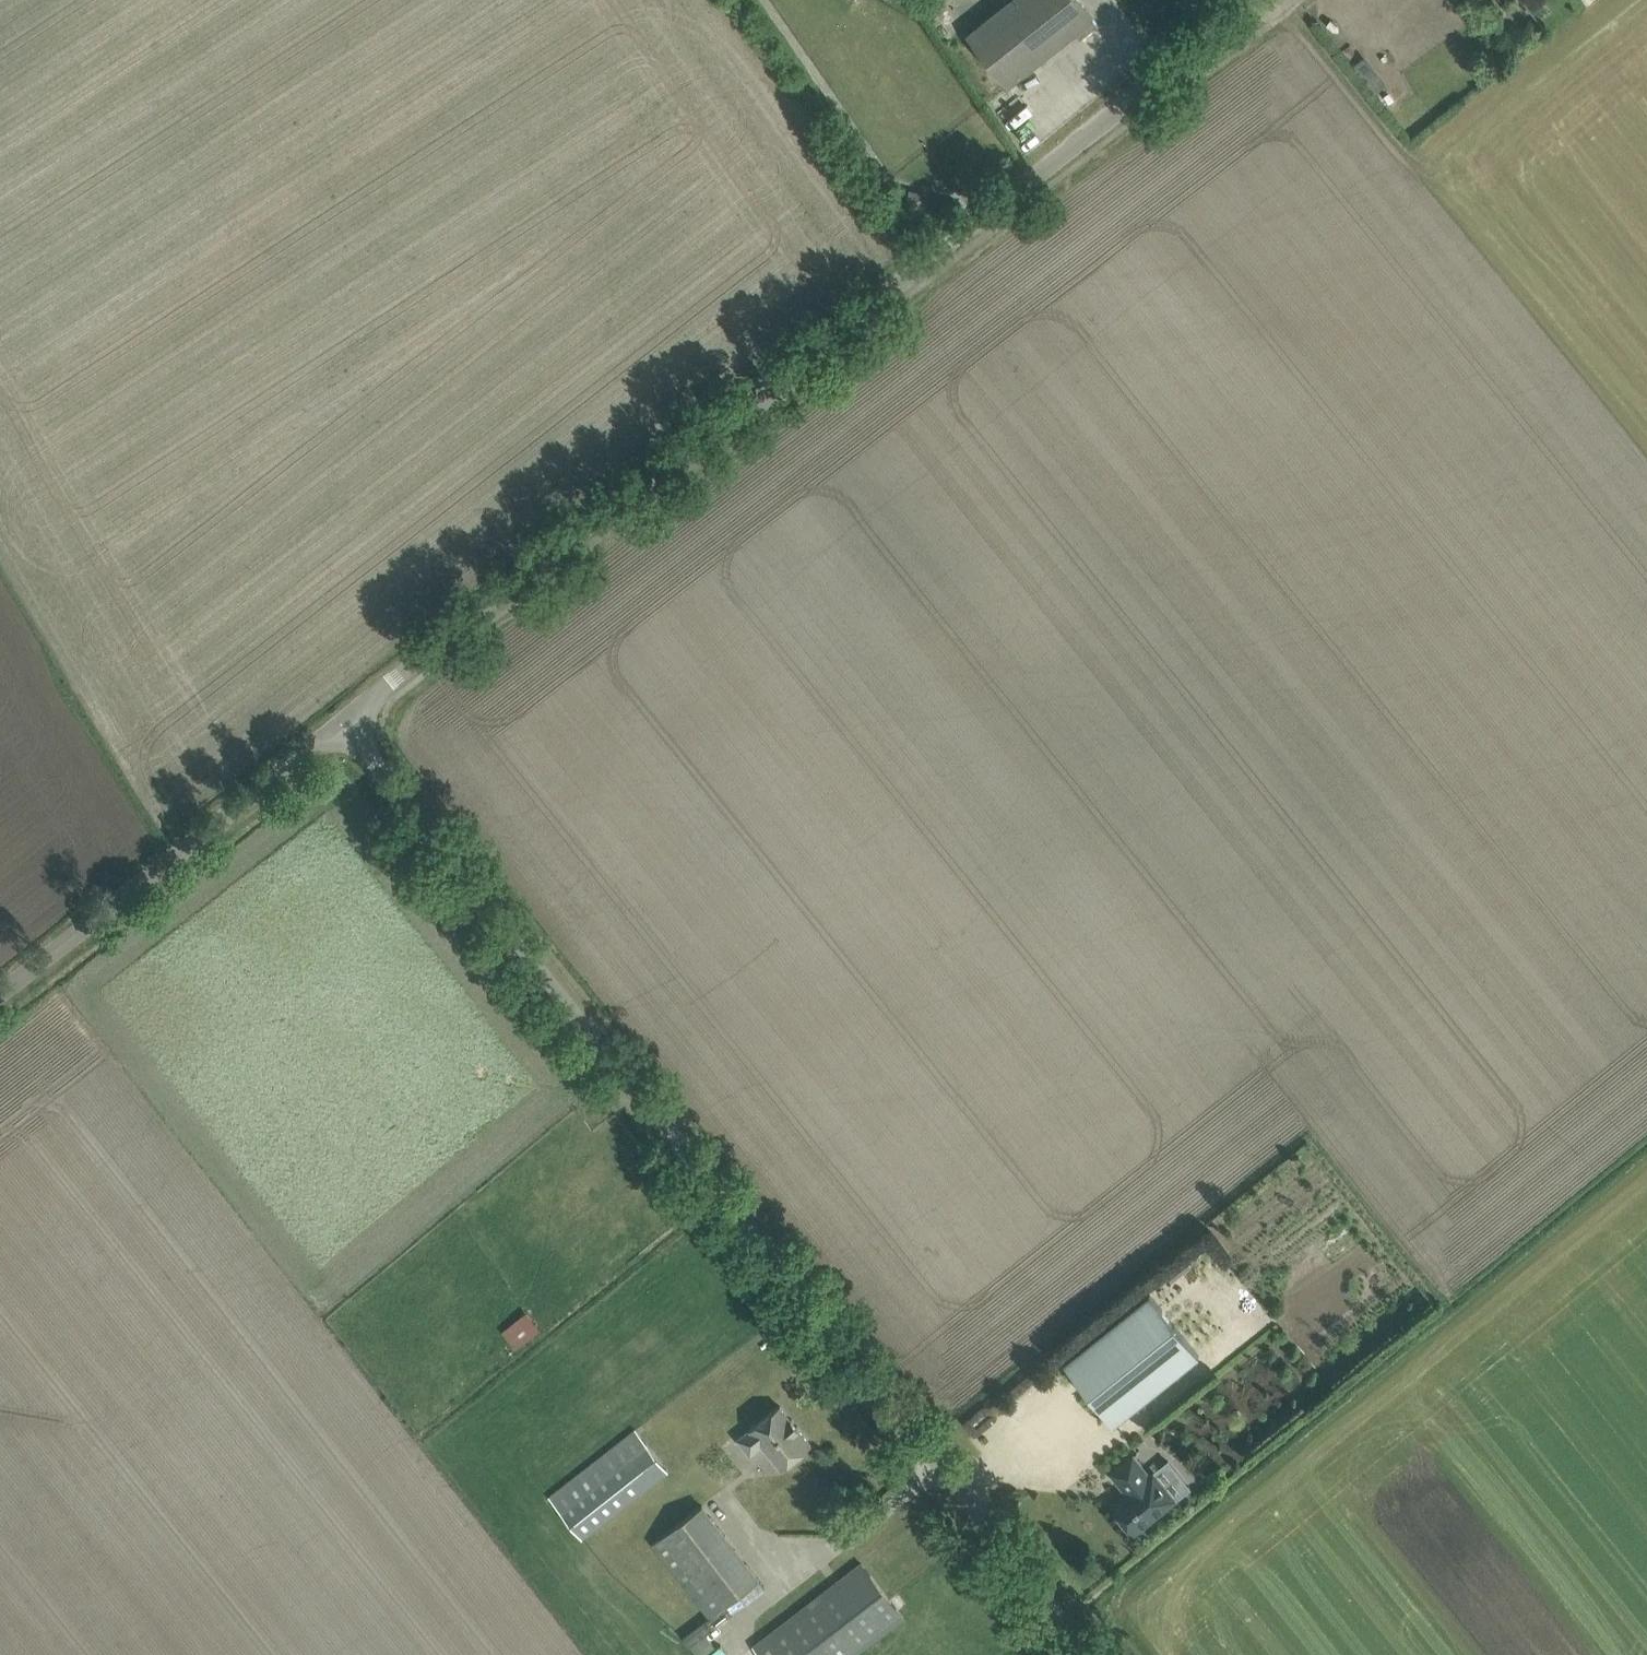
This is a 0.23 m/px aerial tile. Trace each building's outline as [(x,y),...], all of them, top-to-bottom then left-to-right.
[(1081,0),(1007,0),(966,32),(1009,85),(1077,31),(1081,37),(1099,23),(1081,0)] [(1368,83),(1378,74),(1365,57),(1354,65),(1368,83)] [(1066,1361),(1115,1423),(1200,1354),(1150,1293),(1066,1361)] [(514,1349),(538,1328),(523,1310),(498,1330),(514,1349)] [(751,1453),(764,1443),(783,1467),(812,1444),(800,1428),(801,1428),(793,1418),(792,1418),(780,1405),(739,1438),(751,1453)] [(613,1448),(550,1496),(581,1537),(645,1489),(613,1448)] [(1149,1473),(1134,1454),(1112,1472),(1123,1486),(1125,1484),(1130,1491),(1113,1504),(1135,1531),(1177,1497),(1154,1469),(1149,1473)] [(703,1504),(653,1542),(710,1617),(761,1579),(703,1504)] [(761,1654),(854,1654),(904,1616),(862,1562),(754,1646),(761,1654)]
